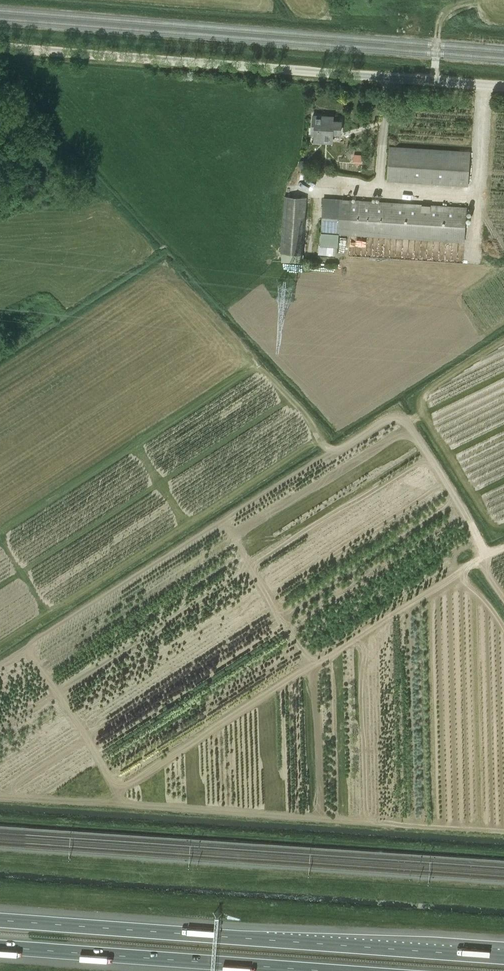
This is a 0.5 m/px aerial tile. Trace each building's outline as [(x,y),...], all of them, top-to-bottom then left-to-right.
[(332,138),(332,133),(341,134),(342,120),(325,120),(325,116),(314,115),(313,128),(315,128),(315,141),(322,141),(322,137),(332,138)] [(389,145),(387,181),(469,186),(471,150),(389,145)] [(362,154),(354,153),(353,161),(361,162),(362,154)] [(303,262),(303,253),(307,197),(284,196),(280,253),(286,253),(286,262),(303,262)] [(468,206),(323,197),(321,232),(465,242),(468,206)] [(338,234),(322,233),(321,245),(320,245),(319,253),(337,254),(338,234)]
